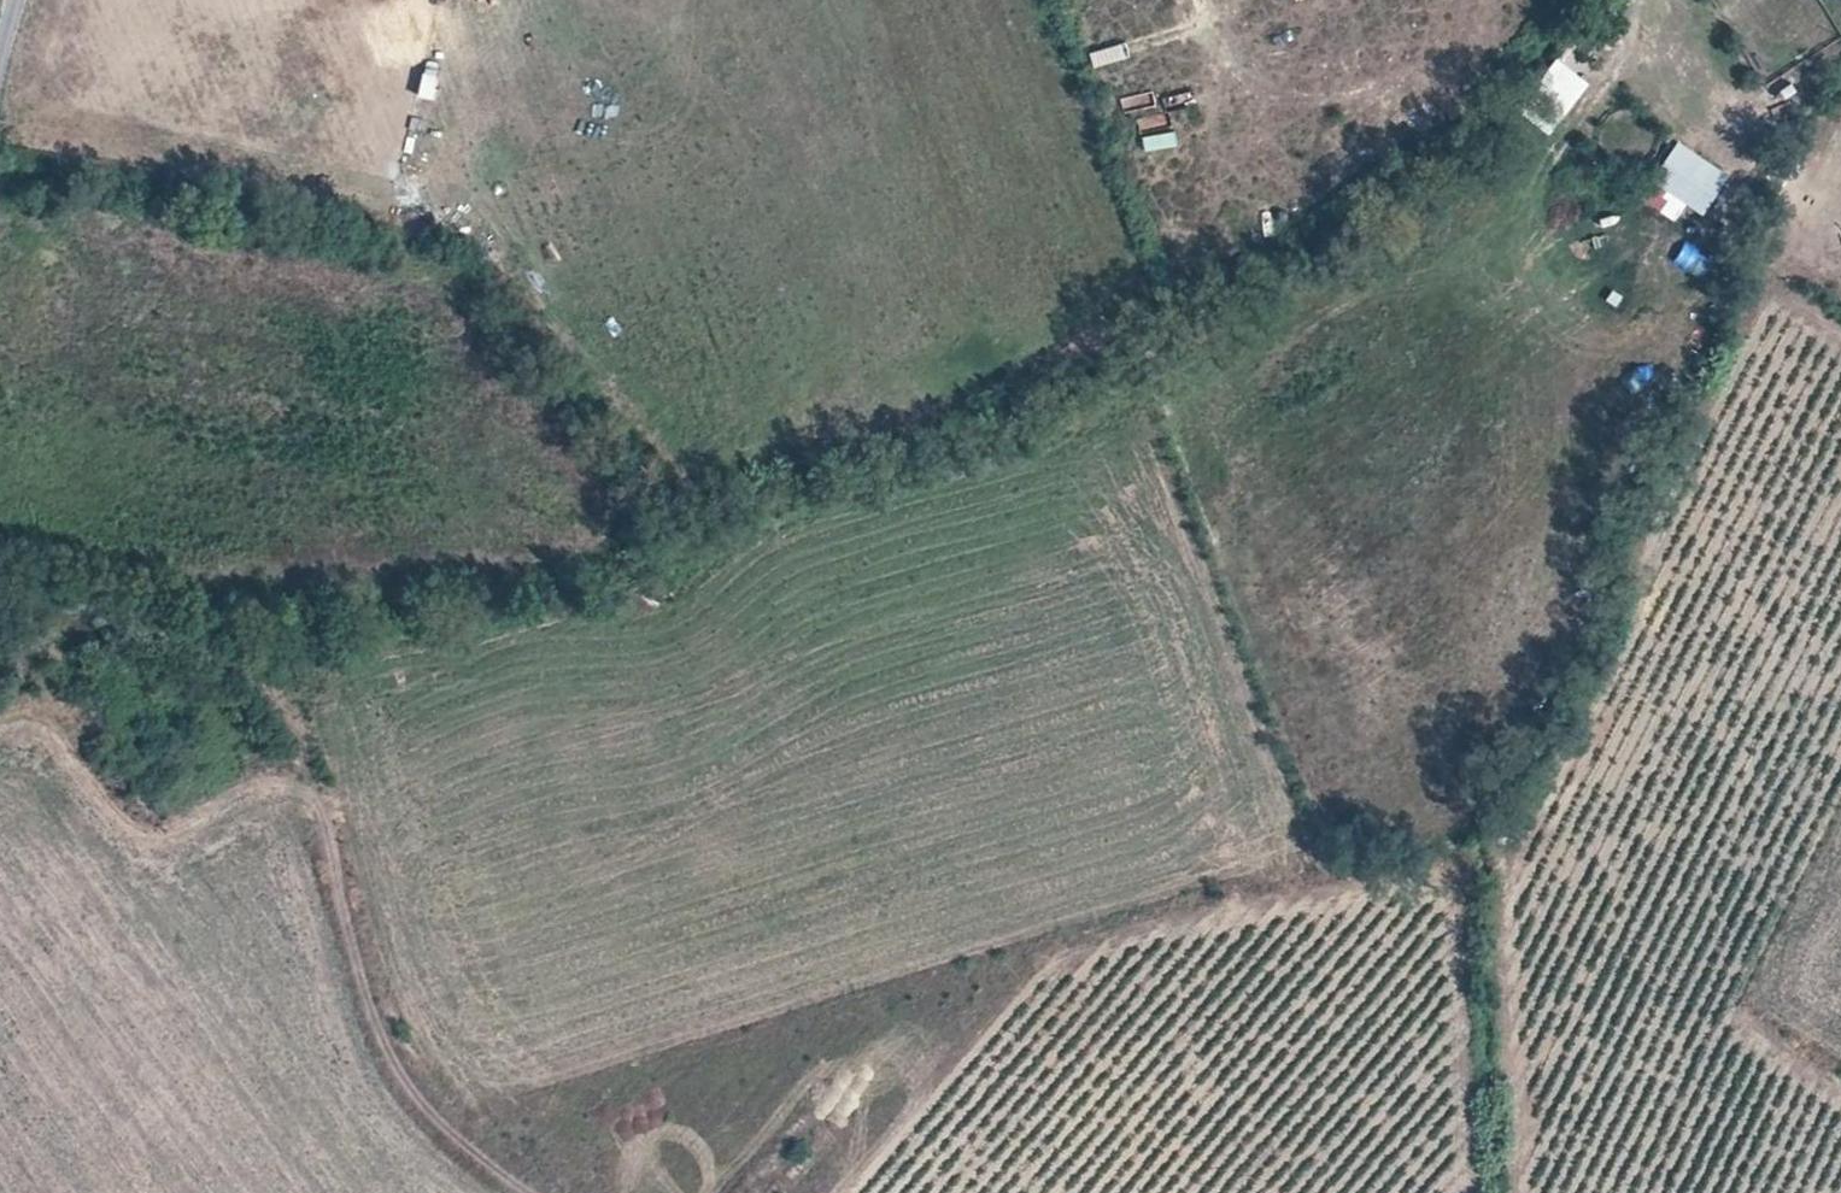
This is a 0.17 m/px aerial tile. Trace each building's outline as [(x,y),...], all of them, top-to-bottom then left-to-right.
[(1594,85),(1564,60),(1542,87),(1572,112),(1594,85)] [(1707,217),(1733,179),(1683,145),(1645,199),(1677,222),(1689,205),(1707,217)]
